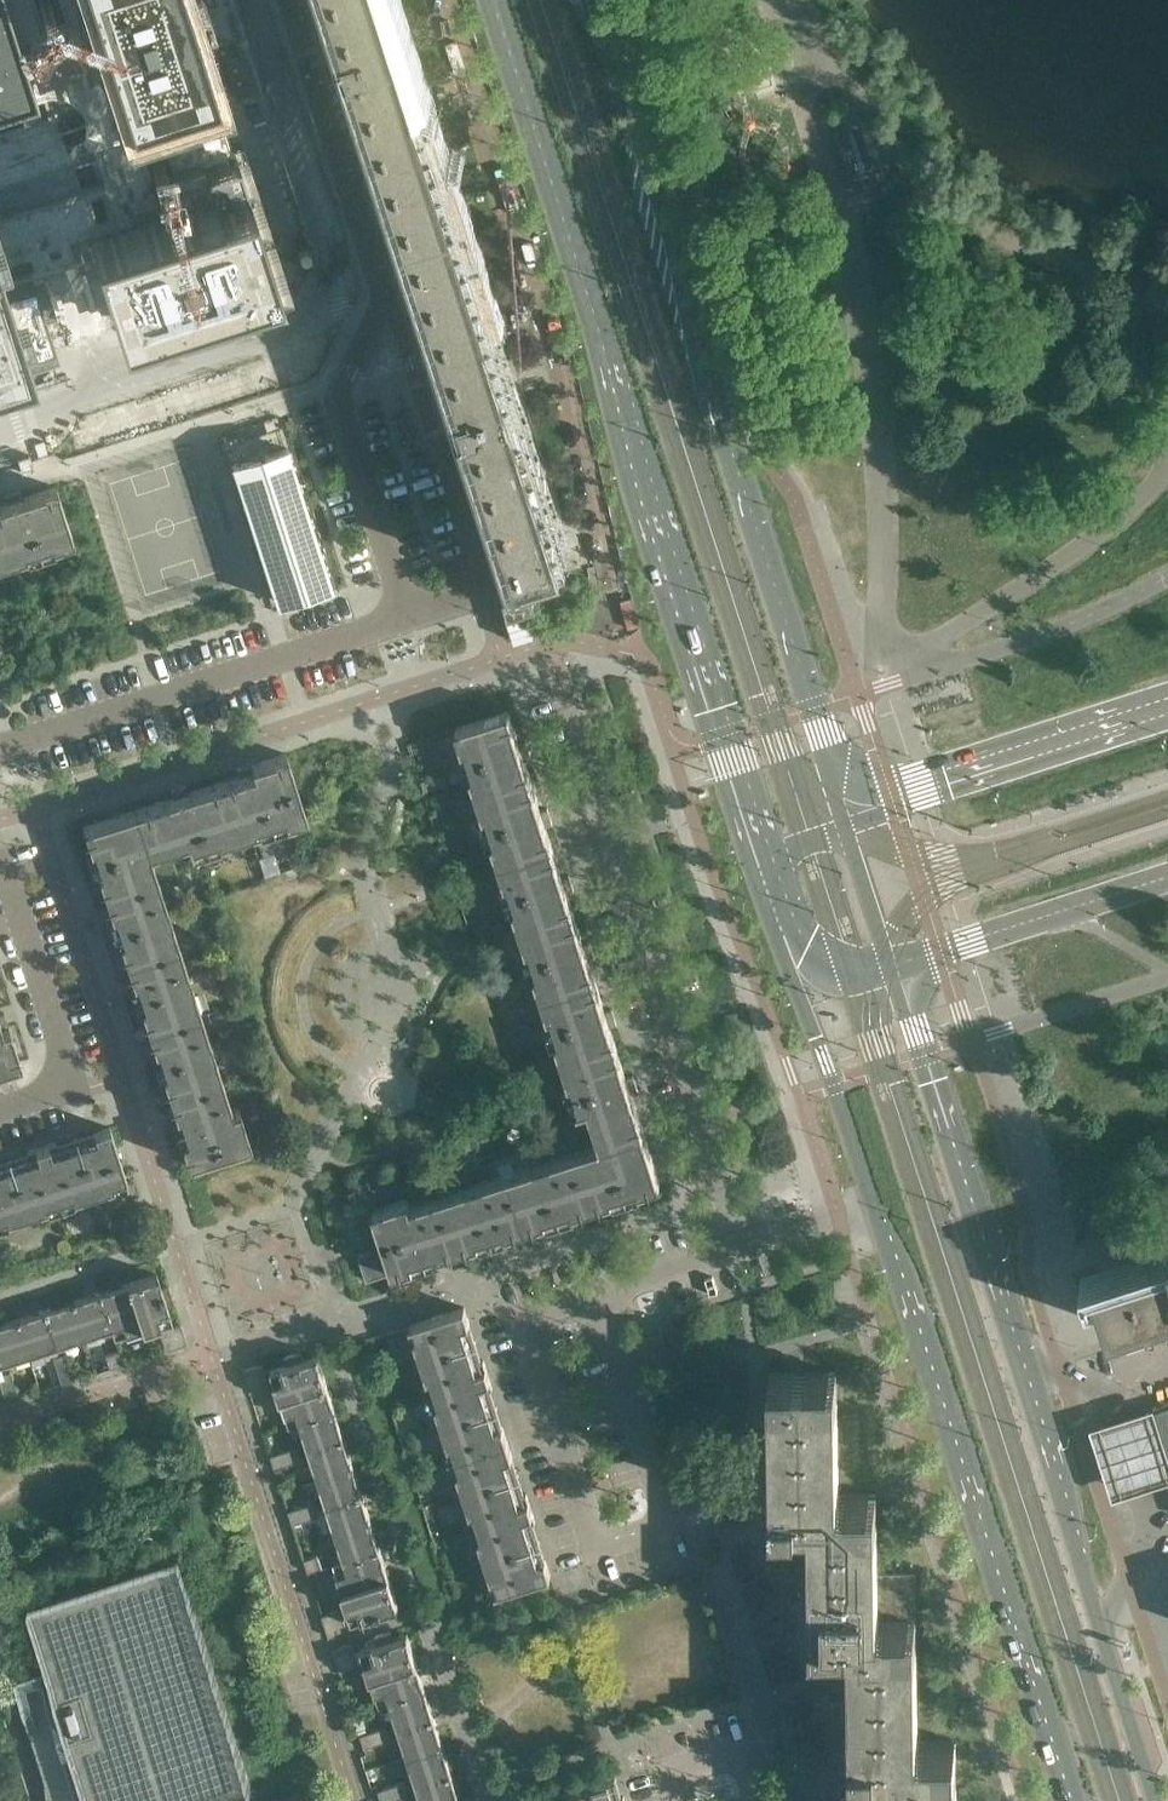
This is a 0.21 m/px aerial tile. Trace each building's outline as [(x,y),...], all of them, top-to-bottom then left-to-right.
[(274,267),(187,0),(0,0),(0,354),(274,267)] [(388,0),(334,0),(342,25),(325,31),(324,28),(322,29),(334,64),(335,64),(334,61),(352,55),(407,227),(456,211),(405,53),(388,0)] [(847,162),(854,185),(878,178),(871,155),(870,155),(863,132),(840,139),(847,162)] [(565,549),(504,360),(456,211),(407,227),(457,383),(440,389),(449,422),(450,421),(449,418),(460,415),(466,435),(473,433),(515,565),(535,558),(565,549)] [(234,302),(229,284),(213,289),(219,307),(234,302)] [(56,486),(23,496),(21,489),(5,494),(7,501),(0,504),(0,542),(6,560),(26,554),(25,550),(51,542),(52,545),(73,539),(56,486)] [(531,757),(526,741),(520,743),(509,710),(456,727),(463,748),(466,747),(475,773),(471,774),(478,794),(530,777),(525,759),(531,757)] [(306,815),(286,753),(237,768),(239,775),(221,781),(238,833),(258,827),(256,823),(283,815),(285,822),(306,815)] [(553,823),(548,807),(541,810),(530,777),(478,794),(484,814),(488,813),(496,839),(492,840),(499,861),(552,844),(546,825),(553,823)] [(238,833),(221,781),(188,792),(186,785),(171,790),(173,797),(82,826),(89,847),(93,845),(118,838),(122,851),(133,848),(128,834),(142,829),(149,851),(186,839),(188,845),(216,836),(218,840),(238,833)] [(172,923),(149,851),(142,829),(128,834),(133,848),(122,851),(118,838),(93,845),(101,872),(98,873),(115,927),(119,926),(132,921),(137,934),(172,923)] [(574,890),(569,874),(562,876),(552,844),(499,861),(505,881),(509,880),(518,906),(514,907),(520,928),(573,910),(567,892),(574,890)] [(596,957),(591,941),(584,943),(573,910),(520,928),(527,948),(530,946),(539,973),(535,974),(542,994),(595,977),(589,959),(596,957)] [(186,965),(172,923),(137,934),(132,921),(119,926),(123,938),(119,940),(133,982),(186,965)] [(198,1003),(186,965),(133,982),(137,994),(140,993),(144,1005),(141,1007),(145,1020),(198,1003)] [(617,1024),(612,1008),(605,1010),(595,977),(542,994),(548,1014),(552,1013),(560,1040),(557,1041),(563,1061),(616,1044),(610,1026),(617,1024)] [(220,1070),(204,1023),(198,1003),(145,1020),(158,1061),(162,1060),(166,1072),(162,1074),(167,1087),(220,1070)] [(9,1026),(4,1012),(0,1013),(0,1067),(20,1061),(9,1026)] [(649,1146),(632,1093),(639,1090),(634,1075),(627,1077),(616,1044),(563,1061),(570,1081),(573,1080),(582,1106),(578,1107),(579,1109),(589,1106),(601,1143),(624,1136),(629,1152),(649,1146)] [(250,1142),(239,1106),(232,1108),(220,1070),(167,1087),(179,1127),(183,1126),(187,1139),(181,1141),(187,1162),(250,1142)] [(396,1094),(396,1091),(396,1089),(396,1088),(395,1086),(394,1084),(393,1082),(390,1080),(389,1079),(386,1078),(384,1078),(381,1078),(378,1079),(375,1081),(374,1082),(373,1084),(372,1086),(371,1087),(371,1089),(371,1091),(371,1092),(371,1094),(372,1096),(373,1098),(375,1100),(377,1102),(379,1103),(381,1104),(384,1104),(386,1104),(388,1103),(391,1101),(392,1100),(394,1099),(395,1097),(395,1096),(396,1094)] [(126,1178),(121,1160),(110,1126),(93,1132),(95,1138),(58,1151),(72,1195),(73,1199),(113,1186),(111,1182),(126,1178)] [(661,1183),(649,1146),(629,1152),(624,1136),(601,1143),(566,1155),(583,1208),(614,1198),(612,1194),(639,1185),(640,1189),(661,1183)] [(58,1151),(51,1153),(48,1144),(35,1149),(37,1157),(0,1169),(0,1218),(5,1216),(6,1220),(46,1207),(45,1204),(72,1195),(58,1151)] [(583,1208),(566,1155),(530,1166),(540,1199),(560,1193),(566,1213),(583,1208)] [(540,1199),(530,1166),(490,1179),(507,1232),(547,1219),(545,1216),(558,1211),(560,1215),(566,1213),(560,1193),(540,1199)] [(507,1232),(490,1179),(443,1194),(460,1247),(479,1241),(478,1237),(491,1233),(492,1237),(507,1232)] [(460,1247),(443,1194),(411,1204),(428,1258),(447,1251),(460,1247)] [(428,1258),(411,1204),(409,1197),(373,1209),(364,1204),(351,1230),(367,1238),(374,1236),(378,1248),(358,1255),(367,1280),(414,1265),(412,1258),(425,1254),(426,1258),(428,1258)] [(1167,1307),(1167,1253),(1093,1277),(1108,1326),(1167,1307)] [(172,1320),(167,1303),(174,1301),(169,1284),(161,1287),(157,1273),(100,1291),(112,1327),(111,1327),(114,1338),(172,1320)] [(112,1327),(100,1291),(72,1300),(84,1336),(111,1327),(112,1327)] [(84,1336),(72,1300),(45,1309),(56,1345),(84,1336)] [(482,1383),(490,1380),(486,1367),(477,1369),(463,1326),(470,1324),(465,1307),(410,1324),(411,1326),(414,1325),(418,1337),(414,1338),(421,1358),(427,1378),(431,1377),(440,1404),(436,1405),(449,1445),(452,1444),(457,1457),(508,1441),(503,1425),(496,1427),(482,1383)] [(56,1345),(45,1309),(17,1318),(29,1354),(56,1345)] [(17,1318),(0,1323),(0,1360),(1,1363),(29,1354),(17,1318)] [(184,1333),(181,1323),(170,1327),(173,1336),(184,1333)] [(173,1336),(170,1327),(159,1330),(162,1340),(173,1336)] [(187,1342),(184,1333),(173,1336),(176,1346),(187,1342)] [(176,1346),(173,1336),(162,1340),(165,1349),(176,1346)] [(122,1363),(118,1350),(105,1354),(109,1368),(122,1363)] [(336,1411),(318,1354),(304,1358),(302,1351),(287,1356),(285,1356),(287,1364),(271,1369),(289,1427),(300,1423),(300,1422),(336,1411)] [(70,1366),(66,1352),(53,1357),(57,1370),(70,1366)] [(266,1374),(263,1364),(253,1367),(257,1377),(266,1374)] [(74,1379),(70,1366),(57,1370),(61,1383),(74,1379)] [(257,1377),(253,1367),(244,1370),(247,1381),(257,1377)] [(11,1370),(0,1374),(0,1382),(2,1387),(15,1383),(11,1370)] [(878,1571),(876,1494),(839,1494),(837,1402),(830,1402),(830,1370),(805,1371),(799,1371),(794,1371),(770,1371),(772,1481),(772,1513),(803,1513),(806,1513),(808,1512),(810,1512),(811,1605),(916,1603),(915,1570),(878,1571)] [(270,1385),(266,1374),(257,1377),(260,1388),(270,1385)] [(260,1388),(257,1377),(247,1381),(251,1391),(260,1388)] [(19,1396),(15,1383),(2,1387),(6,1401),(19,1396)] [(1151,1409),(1167,1465),(1167,1404),(1151,1409)] [(1092,1429),(1112,1497),(1167,1480),(1167,1465),(1151,1409),(1092,1429)] [(345,1438),(336,1411),(300,1422),(300,1423),(309,1450),(345,1438)] [(354,1466),(345,1438),(309,1450),(318,1478),(354,1466)] [(539,1561),(525,1516),(533,1513),(529,1500),(520,1503),(506,1458),(513,1456),(508,1441),(457,1457),(461,1470),(457,1472),(470,1512),(474,1511),(482,1537),(479,1538),(491,1578),(495,1577),(499,1590),(495,1591),(496,1593),(551,1575),(546,1559),(539,1561)] [(301,1459),(299,1453),(297,1446),(284,1451),(288,1464),(301,1459)] [(288,1464),(284,1451),(271,1455),(275,1468),(288,1464)] [(363,1494),(354,1466),(318,1478),(327,1505),(363,1494)] [(372,1521),(363,1494),(327,1505),(335,1533),(372,1521)] [(319,1515),(317,1508),(315,1502),(302,1506),(306,1519),(319,1515)] [(306,1519),(302,1506),(289,1510),(293,1523),(306,1519)] [(380,1549),(372,1521),(335,1533),(344,1560),(344,1561),(380,1549)] [(399,1606),(380,1549),(344,1561),(344,1560),(333,1563),(352,1621),(368,1616),(370,1623),(387,1618),(385,1610),(399,1606)] [(321,1567),(317,1554),(304,1558),(308,1571),(321,1567)] [(231,1790),(251,1783),(232,1724),(254,1717),(236,1665),(215,1671),(179,1557),(30,1604),(51,1668),(14,1679),(22,1705),(23,1707),(46,1778),(53,1800),(235,1800),(231,1790)] [(956,1740),(918,1741),(916,1603),(811,1605),(813,1683),(844,1682),(850,1682),(851,1728),(852,1760),(863,1760),(875,1759),(875,1774),(875,1800),(957,1800),(956,1789),(956,1740)] [(345,1619),(341,1608),(332,1611),(335,1622),(345,1619)] [(335,1622),(332,1611),(322,1614),(325,1625),(335,1622)] [(348,1630),(346,1623),(345,1619),(335,1622),(339,1633),(348,1630)] [(339,1633),(335,1622),(325,1625),(329,1636),(339,1633)] [(426,1690),(407,1633),(394,1638),(391,1630),(375,1636),(377,1643),(361,1648),(379,1706),(390,1702),(426,1690)] [(356,1654),(352,1643),(343,1646),(346,1657),(356,1654)] [(346,1657),(343,1646),(333,1649),(337,1660),(346,1657)] [(359,1665),(356,1654),(346,1657),(350,1668),(359,1665)] [(350,1668),(346,1657),(337,1660),(340,1671),(350,1668)] [(435,1718),(426,1690),(390,1702),(399,1729),(435,1718)] [(443,1745),(435,1718),(399,1729),(407,1757),(443,1745)] [(391,1739),(389,1732),(387,1726),(374,1730),(378,1743),(391,1739)] [(378,1743),(374,1730),(361,1734),(365,1747),(378,1743)] [(452,1773),(443,1745),(407,1757),(416,1785),(452,1773)] [(452,1773),(416,1785),(422,1800),(461,1800),(452,1773)] [(609,1779),(561,1794),(563,1800),(616,1800),(609,1779)] [(409,1794),(407,1788),(405,1781),(392,1785),(396,1798),(409,1794)] [(392,1785),(379,1790),(382,1800),(388,1800),(396,1798),(392,1785)] [(306,1791),(277,1800),(309,1800),(306,1791)]
